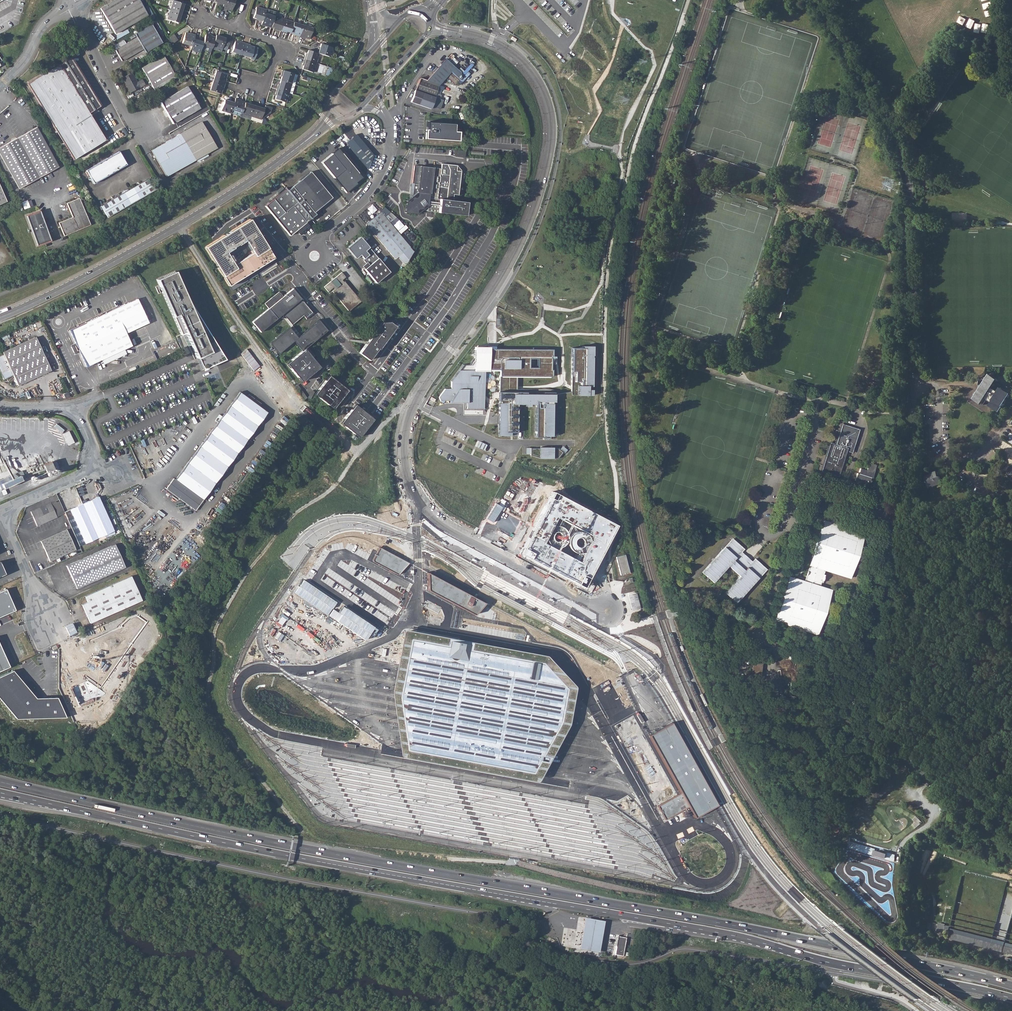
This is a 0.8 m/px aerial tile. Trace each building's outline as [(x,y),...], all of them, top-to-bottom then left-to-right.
[(100,8),(115,34),(147,15),(139,0),(115,0),(100,8)] [(173,0),(170,10),(182,14),(184,8),(183,8),(184,4),(176,1),(173,0)] [(221,9),(227,10),(231,11),(235,0),(224,0),(222,6),(221,9)] [(568,13),(574,7),(567,0),(556,0),(568,13)] [(257,20),(262,21),(265,13),(266,10),(256,7),(253,18),(257,19),(257,20)] [(182,14),(170,10),(167,19),(178,23),(180,18),(180,19),(182,14)] [(262,21),(261,25),(266,27),(267,26),(271,27),(274,16),(265,13),(262,21)] [(274,16),(271,27),(275,28),(274,29),(280,31),(284,19),(274,16)] [(284,19),(280,31),(285,33),(285,32),(290,33),(293,22),(284,19)] [(293,22),(290,33),(294,35),(294,36),(299,37),(303,25),(293,22)] [(126,44),(115,50),(121,61),(143,48),(145,52),(162,42),(151,24),(135,34),(137,38),(126,44)] [(303,25),(299,37),(304,39),(304,38),(309,39),(312,28),(303,25)] [(182,43),(191,46),(194,38),(195,34),(190,33),(185,32),(182,43)] [(202,45),(201,49),(211,52),(213,46),(215,37),(211,35),(206,33),(204,41),(202,45)] [(215,37),(213,46),(222,49),(223,45),(228,47),(231,38),(220,35),(220,36),(216,35),(215,37)] [(191,46),(190,50),(200,53),(201,49),(202,45),(204,41),(199,40),(199,39),(194,38),(191,46)] [(115,50),(126,44),(123,40),(113,46),(115,50)] [(231,52),(241,55),(245,43),(240,41),(239,42),(235,40),(231,52)] [(245,43),(241,55),(251,58),(250,59),(254,61),(258,48),(250,46),(250,45),(245,43)] [(318,48),(316,53),(319,54),(328,57),(331,47),(320,44),(319,48),(318,48)] [(305,54),(304,59),(316,63),(319,54),(316,53),(308,50),(306,54),(305,54)] [(163,55),(141,68),(154,90),(176,77),(163,55)] [(70,59),(60,66),(59,64),(28,83),(73,159),(105,140),(89,113),(99,106),(70,59)] [(316,63),(304,59),(302,64),(303,64),(302,69),(313,73),(316,63)] [(447,59),(438,70),(442,83),(451,74),(460,81),(465,74),(447,59)] [(281,75),(280,80),(291,83),(294,84),(297,74),(282,70),(281,75)] [(442,83),(438,70),(428,81),(421,78),(416,89),(436,95),(438,91),(439,86),(442,83)] [(216,71),(213,81),(225,85),(226,79),(227,75),(216,71)] [(131,72),(122,77),(130,93),(145,84),(142,79),(137,82),(131,72)] [(278,84),(276,89),(288,93),(291,83),(280,80),(278,85),(278,84)] [(213,81),(210,90),(221,94),(223,89),(223,90),(225,85),(213,81)] [(187,87),(160,102),(173,124),(200,108),(187,87)] [(288,93),(276,89),(275,94),(276,94),(274,99),(285,102),(288,93)] [(436,95),(416,89),(412,102),(431,109),(436,95)] [(235,101),(232,110),(241,113),(245,102),(240,100),(235,98),(235,101)] [(221,110),(231,114),(232,110),(235,101),(229,100),(229,101),(225,99),(221,110)] [(241,113),(240,117),(250,120),(255,104),(250,103),(245,102),(241,113)] [(255,104),(250,120),(259,123),(264,108),(259,107),(260,106),(255,104)] [(202,122),(180,134),(195,160),(216,148),(202,122)] [(454,126),(428,125),(428,132),(426,132),(425,141),(458,143),(459,134),(454,134),(454,126)] [(0,147),(0,155),(19,189),(58,166),(37,127),(0,147)] [(164,143),(151,151),(166,177),(195,160),(180,134),(166,142),(167,144),(165,145),(164,143)] [(355,135),(345,144),(367,170),(372,156),(355,135)] [(337,149),(321,163),(343,190),(354,182),(347,174),(353,169),(337,149)] [(119,151),(86,170),(94,183),(126,164),(119,151)] [(440,169),(413,165),(411,183),(410,190),(411,190),(410,198),(406,201),(405,213),(416,214),(423,209),(424,211),(428,212),(440,213),(464,216),(466,203),(452,201),(452,195),(457,195),(460,172),(455,171),(456,166),(441,164),(440,169)] [(310,173),(292,187),(292,186),(287,190),(302,208),(311,219),(316,215),(314,212),(331,197),(310,173)] [(149,178),(100,206),(108,217),(156,190),(149,178)] [(285,188),(265,205),(290,236),(296,231),(299,235),(309,227),(306,223),(311,219),(302,208),(285,188)] [(72,217),(58,223),(63,236),(90,225),(79,198),(67,203),(72,217)] [(40,211),(26,216),(37,246),(50,241),(40,211)] [(379,212),(365,224),(395,259),(409,247),(379,212)] [(252,271),(273,258),(268,249),(249,219),(209,244),(204,247),(228,286),(252,271)] [(368,266),(363,270),(375,284),(388,273),(359,237),(345,248),(355,259),(359,256),(365,263),(368,266)] [(175,271),(156,279),(181,335),(186,332),(202,369),(225,359),(186,296),(175,271)] [(331,283),(330,282),(324,287),(327,292),(333,288),(334,289),(332,292),(348,312),(360,301),(344,281),(343,281),(342,280),(345,277),(341,272),(335,277),(336,279),(331,283)] [(283,283),(278,287),(283,292),(287,288),(286,286),(283,283)] [(271,306),(280,317),(288,328),(292,325),(303,316),(306,319),(313,313),(303,301),(302,302),(300,300),(301,299),(293,289),(290,291),(283,296),(279,292),(265,304),(268,309),(271,306)] [(87,367),(100,361),(102,360),(109,360),(109,356),(114,357),(115,353),(122,354),(123,351),(124,350),(131,346),(125,334),(148,323),(136,298),(70,330),(87,367)] [(271,306),(268,309),(252,322),(260,332),(280,317),(271,306)] [(359,351),(361,353),(370,359),(375,352),(396,324),(389,319),(386,320),(382,320),(366,342),(359,351)] [(293,341),(301,351),(304,348),(326,331),(319,321),(300,335),(293,341)] [(278,353),(293,341),(300,335),(296,330),(292,325),(288,328),(270,343),(278,353)] [(0,356),(0,371),(3,379),(13,374),(19,386),(51,371),(35,337),(3,352),(4,354),(0,356)] [(176,340),(154,351),(157,357),(179,346),(176,340)] [(583,348),(572,348),(572,395),(592,395),(592,390),(588,390),(588,387),(592,386),(592,356),(593,356),(593,346),(583,346),(583,348)] [(474,347),(474,360),(483,349),(489,349),(489,347),(474,347)] [(304,348),(301,351),(286,363),(300,381),(319,366),(308,352),(304,348)] [(483,349),(474,360),(471,365),(463,365),(451,381),(451,389),(445,389),(438,397),(440,401),(452,401),(467,401),(467,403),(467,409),(484,409),(485,371),(489,371),(489,370),(500,370),(499,392),(498,436),(511,436),(511,432),(517,433),(518,404),(525,404),(525,406),(530,406),(530,404),(535,404),(535,437),(543,437),(543,436),(554,436),(554,403),(552,403),(552,402),(554,402),(554,395),(553,390),(546,388),(532,389),(517,389),(517,376),(553,377),(553,370),(551,370),(552,356),(553,356),(553,349),(548,349),(548,348),(533,348),(533,349),(489,349),(483,349)] [(260,366),(247,349),(240,354),(254,371),(260,366)] [(314,393),(323,400),(333,408),(336,404),(348,390),(337,381),(329,375),(328,376),(314,393)] [(974,400),(983,406),(987,400),(993,404),(990,407),(999,413),(1011,394),(1011,390),(1005,385),(1003,388),(998,384),(999,381),(991,375),(974,400)] [(306,394),(297,384),(294,386),(306,402),(313,394),(309,390),(306,394)] [(172,479),(165,489),(195,510),(268,412),(240,392),(174,480),(172,479)] [(355,405),(340,423),(359,437),(373,419),(371,417),(367,414),(355,405)] [(829,445),(821,471),(838,476),(846,450),(852,452),(859,430),(841,425),(835,446),(829,445)] [(532,434),(533,427),(524,426),(523,433),(532,434)] [(68,429),(62,431),(69,447),(75,444),(68,429)] [(540,448),(530,448),(530,454),(530,455),(541,458),(558,458),(563,452),(559,449),(558,448),(553,448),(540,448)] [(43,465),(47,471),(54,468),(51,461),(43,465)] [(433,461),(431,469),(451,474),(453,467),(433,461)] [(874,473),(866,470),(860,468),(858,474),(856,474),(854,481),(862,483),(865,483),(864,486),(867,486),(869,483),(870,483),(871,481),(869,480),(870,478),(872,478),(874,473)] [(453,477),(471,482),(473,475),(455,469),(453,477)] [(427,478),(441,483),(444,476),(430,471),(427,478)] [(929,476),(925,477),(928,488),(933,487),(942,485),(940,477),(938,478),(937,472),(930,474),(931,477),(930,477),(929,476)] [(0,480),(0,486),(1,488),(26,478),(24,473),(11,478),(10,476),(0,480)] [(475,477),(473,485),(484,488),(487,480),(475,477)] [(612,529),(549,495),(516,557),(580,590),(590,572),(612,529)] [(99,497),(68,510),(84,544),(114,531),(99,497)] [(816,498),(813,508),(830,514),(833,504),(816,498)] [(57,517),(51,502),(31,511),(37,526),(57,517)] [(788,576),(774,622),(778,623),(816,635),(818,629),(830,589),(817,585),(819,581),(821,582),(823,574),(821,574),(822,569),(850,578),(864,533),(822,520),(808,565),(813,566),(808,582),(803,580),(788,576)] [(65,530),(39,542),(48,562),(74,551),(65,530)] [(730,541),(699,573),(710,584),(726,568),(737,579),(721,595),(732,605),(763,573),(752,562),(747,567),(736,557),(741,552),(730,541)] [(115,544),(67,566),(77,588),(125,567),(115,544)] [(408,563),(379,549),(378,551),(373,561),(398,575),(408,563)] [(615,556),(620,574),(629,572),(624,554),(615,556)] [(484,603),(427,573),(427,591),(475,615),(484,603)] [(131,576),(85,596),(87,602),(82,604),(90,623),(142,600),(131,576)] [(0,592),(0,617),(16,611),(6,590),(0,592)] [(629,600),(621,602),(624,617),(632,615),(629,600)] [(548,657),(494,647),(403,629),(400,650),(397,665),(396,673),(394,682),(393,692),(393,695),(394,703),(395,712),(396,720),(399,740),(400,748),(401,754),(538,780),(542,774),(546,767),(555,750),(559,742),(563,735),(567,728),(569,724),(571,715),(573,706),(574,699),(577,687),(548,657)] [(10,666),(0,645),(0,671),(10,666)] [(753,659),(751,677),(759,678),(762,660),(753,659)] [(0,677),(0,699),(16,719),(66,717),(57,698),(36,698),(13,671),(0,677)] [(74,699),(83,717),(95,711),(86,693),(74,699)] [(718,805),(673,723),(669,726),(663,729),(655,733),(650,735),(682,794),(690,807),(696,818),(702,815),(710,810),(715,807),(718,805)] [(872,793),(878,800),(894,786),(887,779),(877,788),(872,793)] [(690,807),(682,794),(659,807),(667,820),(690,807)] [(851,841),(849,848),(895,861),(897,854),(851,841)] [(604,922),(585,919),(579,949),(598,953),(604,922)] [(949,932),(985,940),(1011,947),(1011,944),(1005,942),(992,939),(950,928),(951,925),(932,920),(931,926),(931,928),(949,932)] [(1011,947),(985,940),(949,932),(948,939),(993,950),(1011,955),(1011,947)] [(618,937),(615,955),(623,957),(626,938),(618,937)]
